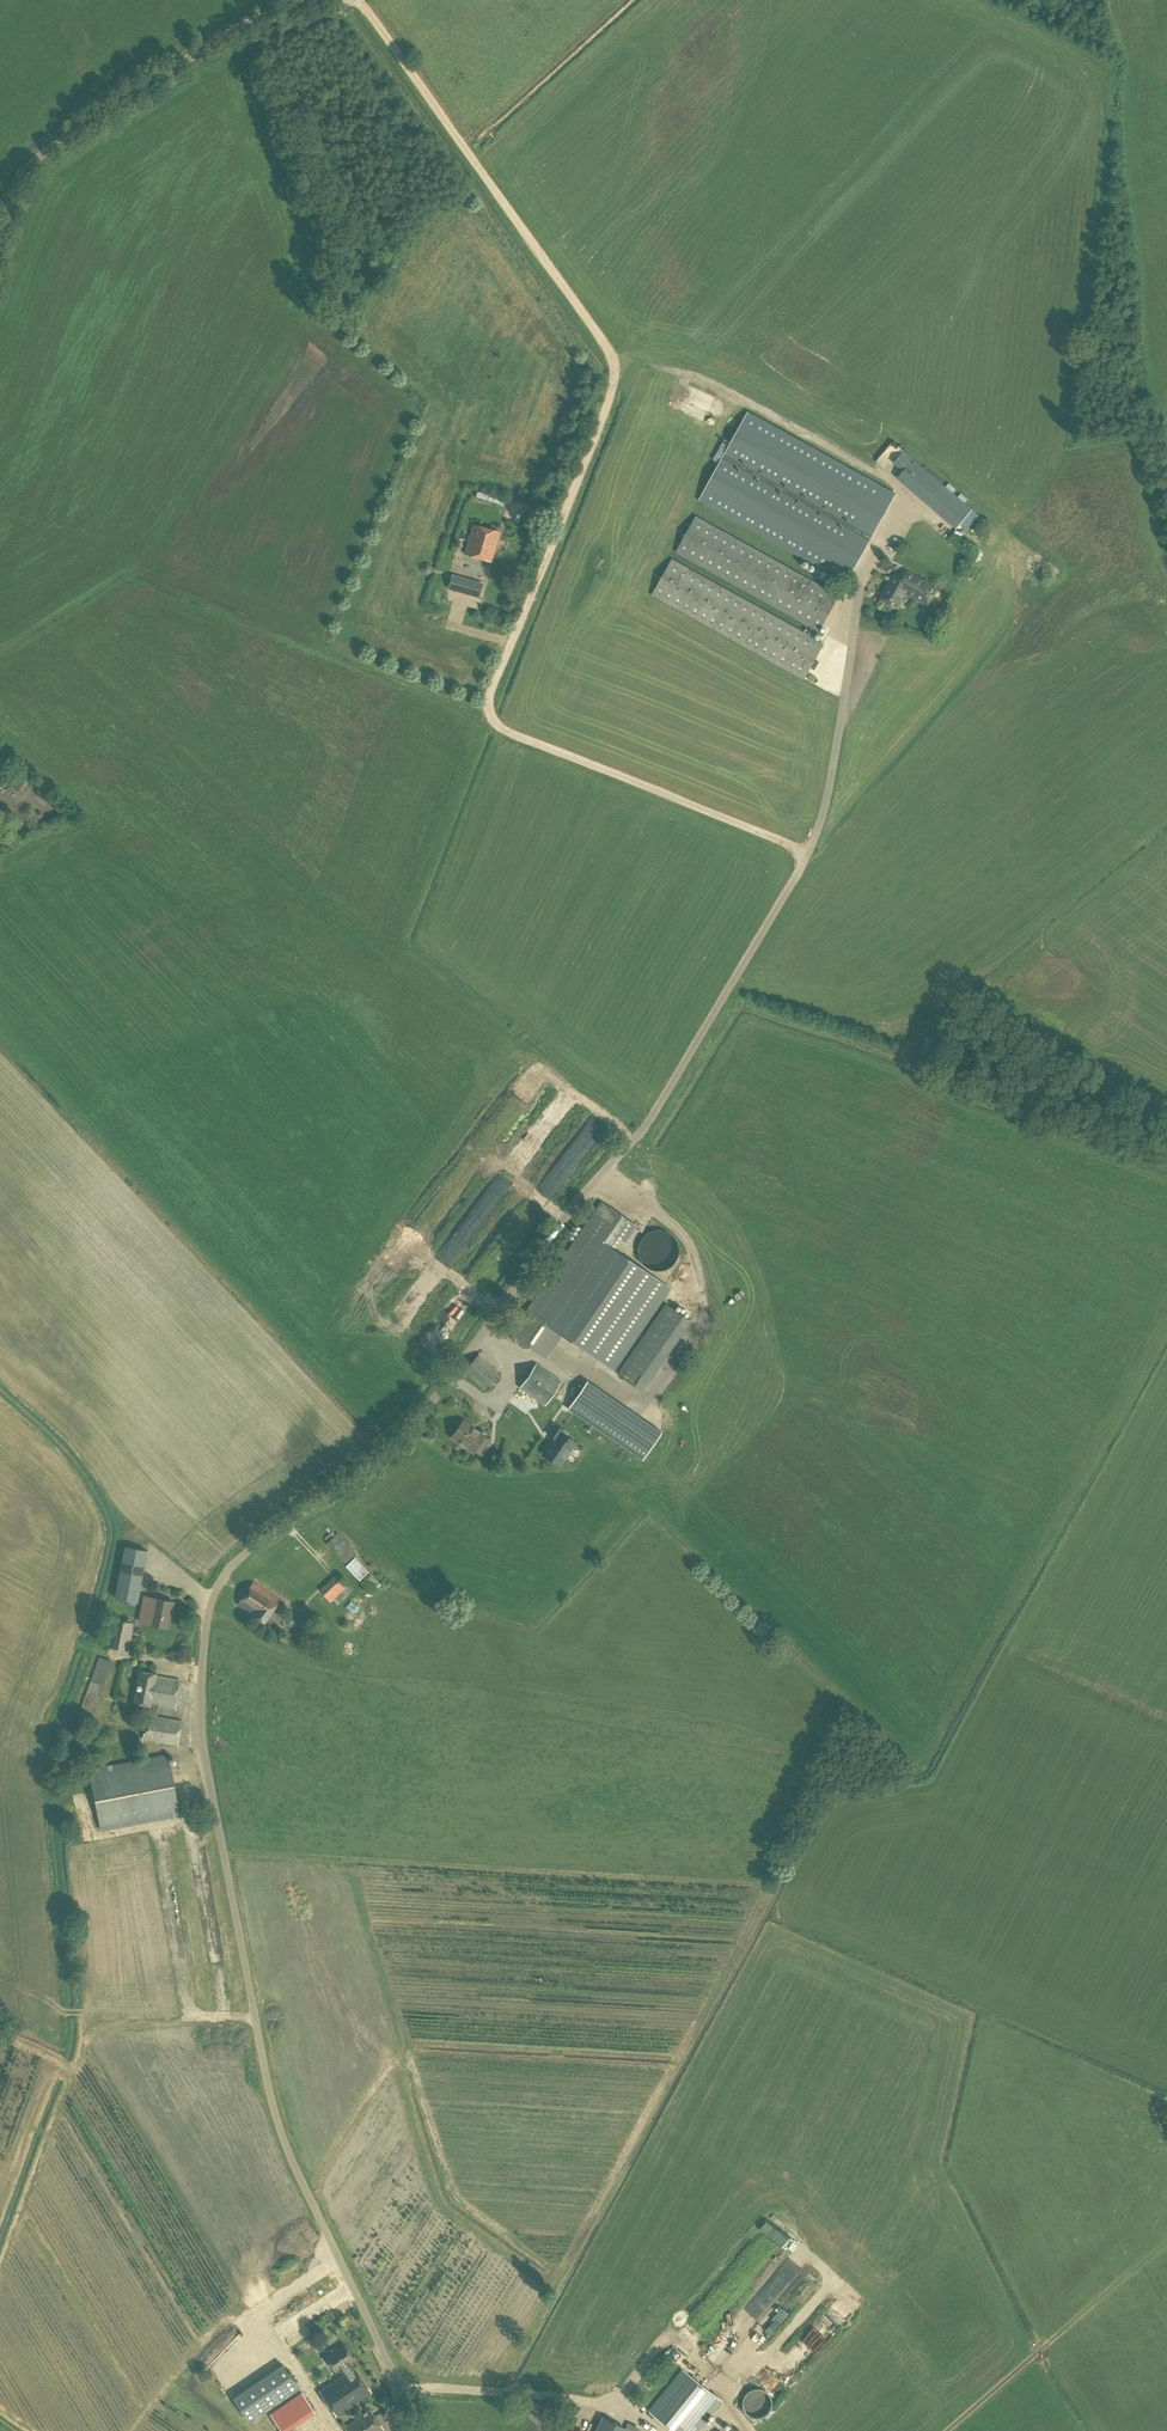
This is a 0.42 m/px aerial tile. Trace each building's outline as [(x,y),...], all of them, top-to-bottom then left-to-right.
[(837,576),(845,561),(855,567),(887,510),(877,504),(885,489),(748,413),(700,500),(837,576)] [(927,503),(943,485),(921,466),(902,451),(892,462),(902,471),(897,477),(906,484),(927,503)] [(677,552),(820,631),(839,596),(696,517),(677,552)] [(466,554),(491,562),(499,532),(474,525),(466,554)] [(653,595),(804,679),(824,644),(672,560),(653,595)] [(433,568),(431,563),(426,562),(422,564),(420,569),(422,573),(427,575),(431,573),(433,568)] [(880,599),(897,608),(899,605),(900,606),(906,595),(927,607),(934,595),(932,594),(937,587),(906,570),(892,574),(880,599)] [(482,584),(452,575),(448,588),(478,597),(482,584)] [(10,780),(0,762),(0,785),(10,780)] [(482,1163),(491,1155),(479,1142),(470,1150),(482,1163)] [(605,1205),(531,1313),(527,1310),(510,1334),(514,1337),(514,1339),(515,1341),(516,1345),(519,1347),(522,1349),(525,1350),(529,1350),(532,1349),(545,1358),(563,1334),(614,1369),(670,1287),(619,1252),(636,1227),(605,1205)] [(642,1391),(690,1321),(667,1304),(619,1375),(642,1391)] [(484,1389),(498,1373),(479,1354),(465,1371),(484,1389)] [(512,1400),(494,1425),(513,1438),(511,1441),(517,1445),(529,1454),(552,1420),(540,1412),(545,1405),(561,1382),(536,1365),(520,1388),(539,1401),(534,1408),(536,1410),(533,1414),(512,1400)] [(587,1381),(568,1409),(642,1459),(661,1431),(587,1381)] [(649,1414),(661,1419),(664,1410),(653,1405),(649,1414)] [(473,1453),(485,1436),(471,1426),(469,1428),(462,1423),(451,1437),(473,1453)] [(540,1452),(557,1464),(562,1456),(564,1457),(569,1450),(567,1448),(573,1441),(563,1434),(565,1430),(554,1423),(546,1433),(551,1436),(540,1452)] [(345,1563),(356,1553),(337,1533),(326,1543),(345,1563)] [(125,1546),(118,1586),(115,1598),(137,1602),(145,1561),(147,1550),(125,1546)] [(359,1581),(369,1571),(355,1557),(346,1566),(359,1581)] [(371,1593),(381,1584),(370,1573),(361,1582),(371,1593)] [(339,1603),(352,1590),(348,1585),(338,1574),(320,1591),(330,1601),(334,1598),(339,1603)] [(263,1625),(281,1600),(253,1582),(237,1605),(253,1615),(252,1617),(263,1625)] [(168,1628),(173,1602),(155,1599),(149,1625),(168,1628)] [(306,1619),(314,1611),(306,1604),(299,1611),(306,1619)] [(127,1651),(133,1623),(114,1619),(108,1647),(127,1651)] [(91,1722),(112,1662),(99,1657),(78,1717),(91,1722)] [(134,1703),(150,1706),(148,1715),(147,1715),(143,1739),(177,1745),(182,1721),(156,1717),(158,1705),(175,1708),(180,1680),(156,1676),(157,1674),(140,1671),(134,1703)] [(101,1830),(180,1815),(168,1755),(89,1770),(101,1830)] [(761,2240),(767,2235),(761,2227),(755,2232),(761,2240)] [(807,2289),(822,2277),(818,2272),(803,2284),(807,2289)] [(807,2334),(808,2334),(787,2354),(799,2366),(827,2338),(815,2326),(807,2334)] [(686,2329),(674,2336),(682,2349),(694,2341),(686,2329)] [(320,2346),(315,2349),(309,2340),(290,2353),(297,2364),(312,2354),(316,2360),(326,2354),(320,2346)] [(344,2375),(353,2368),(349,2362),(353,2360),(343,2345),(325,2357),(336,2372),(340,2369),(344,2375)] [(258,2365),(264,2373),(281,2360),(275,2352),(258,2365)] [(249,2421),(299,2388),(283,2364),(233,2397),(249,2421)] [(344,2375),(342,2376),(320,2391),(336,2416),(371,2392),(354,2368),(353,2368),(344,2375)] [(721,2401),(682,2370),(649,2411),(673,2430),(697,2430),(721,2401)] [(278,2425),(281,2430),(288,2430),(315,2412),(302,2392),(270,2413),(278,2425)] [(772,2410),(772,2407),(771,2404),(770,2402),(768,2400),(766,2398),(764,2397),(761,2396),(758,2396),(755,2396),(753,2397),(749,2400),(747,2402),(746,2404),(745,2407),(745,2410),(745,2413),(746,2415),(749,2419),(751,2421),(754,2422),(758,2423),(761,2423),(764,2422),(766,2421),(768,2419),(771,2415),(772,2410)] [(362,2416),(345,2427),(347,2430),(380,2430),(383,2429),(370,2410),(367,2412),(362,2416)]
